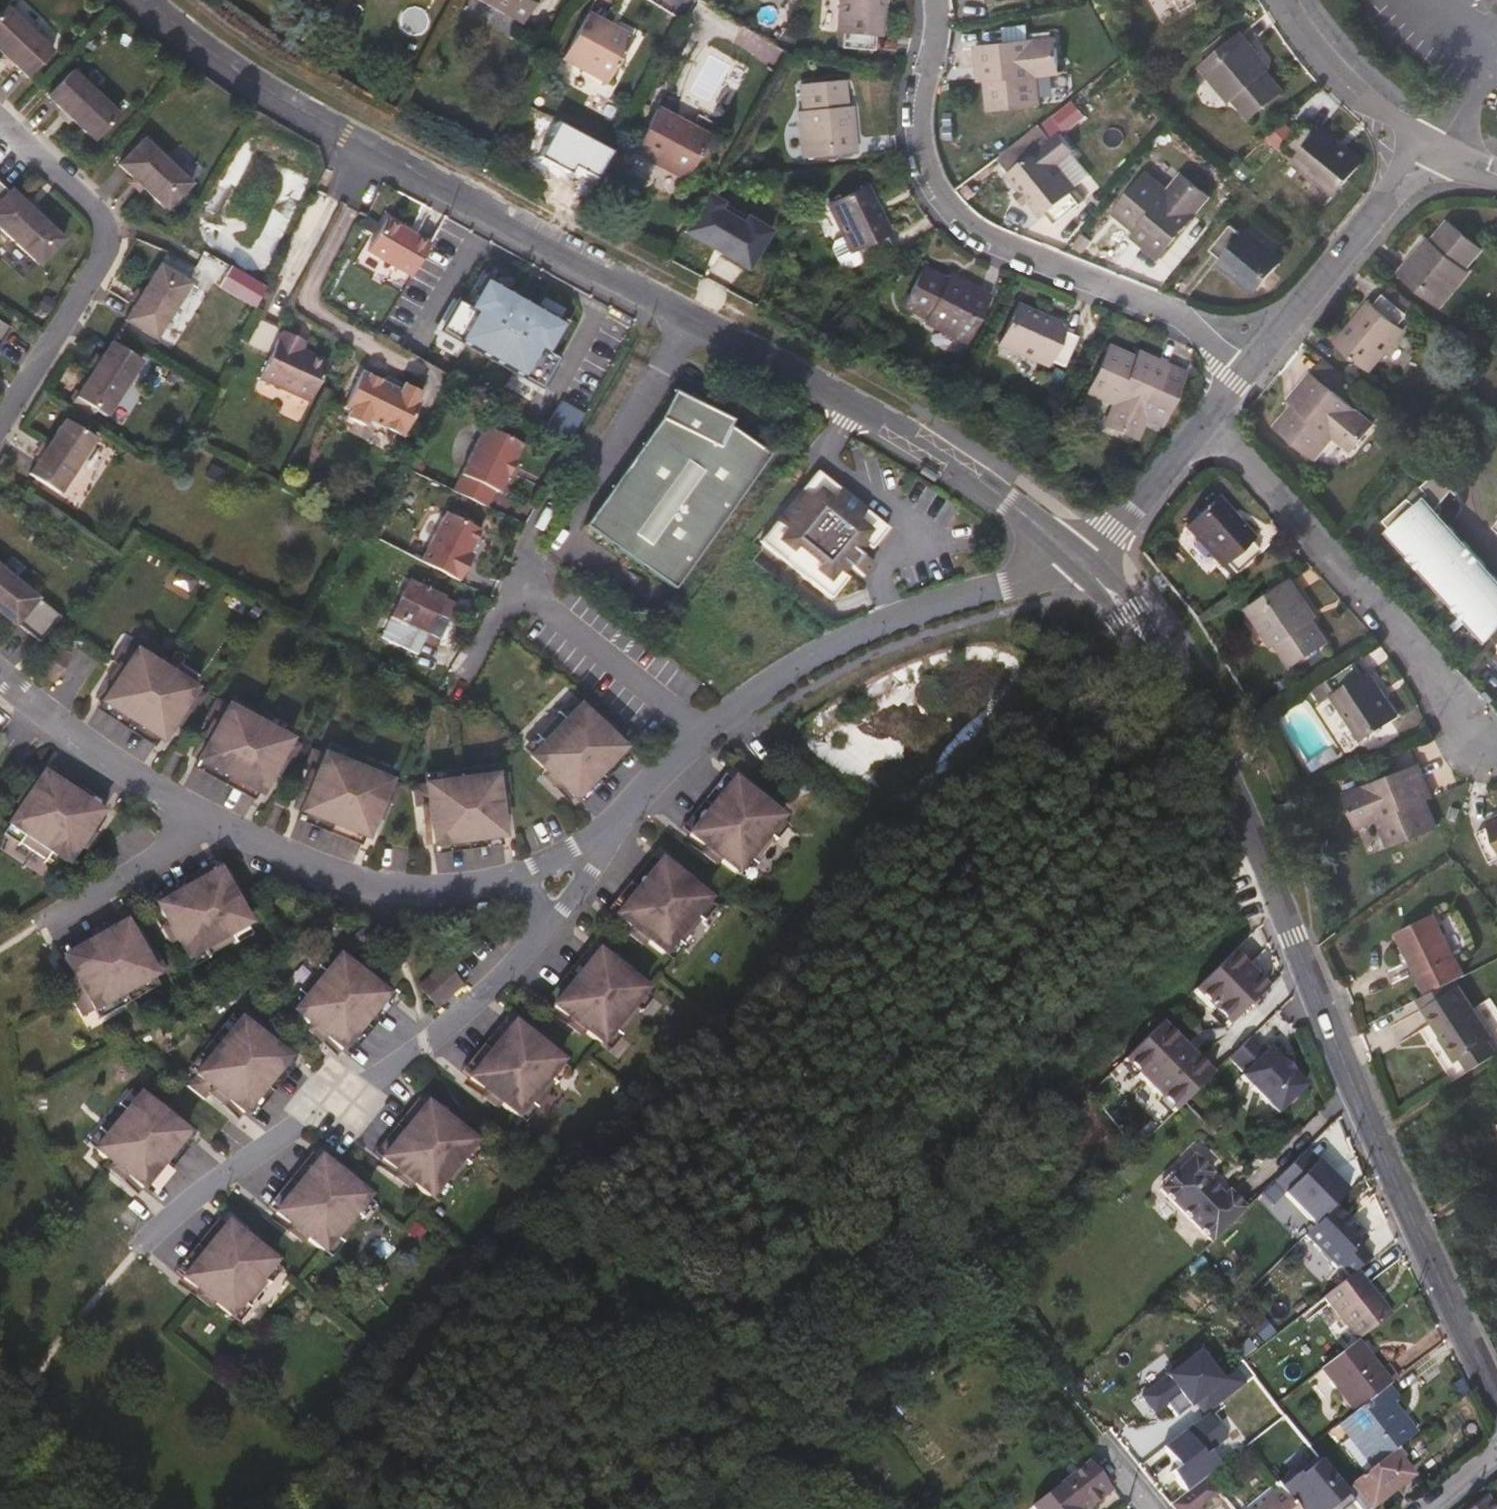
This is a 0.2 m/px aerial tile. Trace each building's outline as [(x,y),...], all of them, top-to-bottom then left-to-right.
[(519,25),(533,0),(475,0),(519,25)] [(834,33),(840,34),(839,47),(871,50),(872,36),(878,36),(881,0),(837,0),(834,33)] [(1179,11),(1197,0),(1172,0),(1179,11)] [(0,11),(0,59),(20,78),(44,52),(0,11)] [(629,39),(584,15),(558,62),(603,85),(629,39)] [(1265,63),(1240,33),(1198,68),(1228,104),(1232,101),(1248,119),(1281,91),(1262,67),(1265,63)] [(1056,68),(1053,38),(973,48),(975,67),(981,66),(986,110),(1038,103),(1035,70),(1056,68)] [(111,115),(63,71),(40,96),(87,140),(111,115)] [(844,115),(841,83),(796,87),(799,112),(795,113),(799,158),(853,153),(849,115),(844,115)] [(707,138),(653,109),(629,153),(682,182),(707,138)] [(1315,134),(1304,124),(1285,149),(1297,158),(1292,164),(1333,196),(1360,162),(1319,129),(1315,134)] [(1049,142),(1036,127),(995,161),(1008,177),(1006,178),(1018,194),(1026,202),(1039,218),(1044,215),(1054,225),(1082,202),(1075,192),(1074,190),(1054,166),(1072,152),(1057,135),(1049,142)] [(111,164),(134,184),(159,208),(165,203),(183,183),(135,138),(111,164)] [(1169,194),(1144,173),(1111,214),(1145,242),(1142,247),(1156,259),(1208,197),(1183,177),(1169,194)] [(824,207),(840,238),(831,243),(829,250),(839,269),(844,271),(860,263),(861,264),(889,250),(882,237),(888,234),(865,187),(824,207)] [(49,247),(57,239),(37,221),(4,190),(2,191),(0,189),(0,234),(21,253),(33,265),(49,247)] [(765,219),(712,190),(687,234),(740,263),(765,219)] [(1026,202),(1018,194),(1013,198),(1021,207),(1026,202)] [(423,242),(380,216),(361,248),(404,274),(423,242)] [(1481,249),(1446,221),(1427,246),(1423,243),(1399,273),(1440,306),(1468,272),(1465,269),(1481,249)] [(1241,236),(1229,227),(1210,251),(1221,260),(1217,264),(1253,294),(1281,260),(1245,231),(1241,236)] [(152,265),(138,291),(121,322),(153,339),(170,307),(183,282),(152,265)] [(950,284),(921,269),(901,309),(923,320),(921,324),(961,345),(985,297),(952,280),(950,284)] [(435,327),(536,385),(553,356),(548,353),(543,350),(559,321),(554,318),(484,278),(478,276),(461,304),(456,301),(451,298),(435,327)] [(1407,315),(1383,295),(1374,305),(1369,301),(1336,341),(1370,370),(1403,330),(1399,326),(1407,315)] [(1062,326),(1014,305),(996,346),(1044,367),(1047,362),(1060,367),(1073,339),(1059,333),(1062,326)] [(276,323),(260,315),(244,347),(264,356),(256,374),(306,398),(324,359),(299,348),(293,345),(297,335),(275,325),(276,323)] [(303,338),(297,335),(293,345),(299,348),(303,338)] [(107,343),(79,387),(71,397),(101,417),(110,403),(137,363),(107,343)] [(1146,364),(1106,346),(1085,394),(1115,408),(1107,427),(1134,440),(1167,366),(1148,358),(1146,364)] [(378,379),(356,368),(338,405),(343,408),(340,415),(358,423),(361,417),(397,435),(415,397),(413,396),(416,389),(397,380),(394,386),(391,385),(378,379)] [(393,379),(381,373),(378,379),(391,385),(393,379)] [(1372,424),(1311,373),(1298,388),(1302,392),(1274,426),(1314,460),(1336,434),(1352,448),(1372,424)] [(731,412),(670,384),(658,411),(582,523),(673,586),(768,447),(727,420),(731,412)] [(548,430),(570,439),(582,411),(559,402),(548,430)] [(89,439),(59,419),(23,474),(53,494),(89,439)] [(518,445),(482,428),(451,493),(484,509),(491,493),(495,495),(504,476),(505,476),(511,463),(510,462),(518,445)] [(885,525),(813,471),(757,540),(828,596),(845,575),(839,570),(846,562),(860,574),(871,562),(855,549),(862,541),(869,546),(885,525)] [(1496,627),(1496,577),(1424,495),(1384,531),(1482,641),(1496,627)] [(1252,537),(1218,498),(1185,527),(1220,566),(1224,562),(1234,573),(1256,552),(1248,542),(1252,537)] [(478,531),(443,513),(418,562),(456,582),(470,555),(466,554),(478,531)] [(0,569),(0,615),(11,624),(12,622),(35,640),(55,614),(0,569)] [(460,604),(410,579),(391,617),(441,642),(460,604)] [(1312,612),(1291,580),(1247,609),(1271,647),(1275,644),(1290,666),(1327,642),(1309,614),(1312,612)] [(194,682),(136,645),(130,654),(189,691),(194,682)] [(130,654),(118,647),(106,665),(118,672),(97,705),(156,742),(177,709),(188,717),(200,698),(189,691),(130,654)] [(1362,676),(1354,664),(1329,680),(1337,693),(1332,697),(1361,740),(1397,716),(1368,672),(1362,676)] [(290,732),(228,699),(223,708),(285,741),(290,732)] [(576,704),(572,700),(559,713),(564,718),(576,704)] [(223,708),(212,702),(201,721),(213,727),(194,761),(256,795),(274,761),(286,767),(297,748),(285,741),(223,708)] [(602,728),(576,704),(564,718),(559,713),(556,710),(534,734),(536,737),(542,742),(529,755),(573,797),(621,746),(602,728)] [(156,742),(97,705),(93,711),(152,749),(156,742)] [(542,742),(536,737),(524,750),(529,755),(542,742)] [(628,753),(621,746),(573,797),(581,804),(628,753)] [(389,772),(324,747),(320,756),(386,782),(389,772)] [(320,756),(307,752),(300,772),(312,777),(298,813),(363,838),(377,802),(390,807),(398,786),(386,782),(320,756)] [(256,795),(194,761),(191,768),(252,802),(256,795)] [(493,775),(490,765),(422,774),(423,785),(493,775)] [(1426,783),(1418,765),(1345,794),(1355,822),(1375,815),(1387,846),(1438,826),(1421,785),(1426,783)] [(101,810),(43,772),(37,781),(96,819),(101,810)] [(509,796),(505,773),(493,775),(423,785),(410,787),(413,809),(427,807),(432,845),(501,835),(495,797),(509,796)] [(733,780),(724,773),(681,828),(689,834),(733,780)] [(781,818),(733,780),(689,834),(737,873),(749,858),(755,862),(757,865),(778,839),(775,837),(769,833),(781,818)] [(37,781),(19,808),(4,832),(19,842),(15,848),(13,851),(40,869),(42,866),(46,860),(62,870),(77,847),(96,819),(37,781)] [(363,838),(298,813),(294,821),(360,847),(363,838)] [(1487,821),(1490,827),(1477,832),(1490,860),(1496,857),(1496,817),(1487,821)] [(786,822),(781,818),(769,833),(775,837),(786,822)] [(1367,856),(1385,849),(1376,826),(1358,833),(1367,856)] [(4,832),(0,838),(15,848),(19,842),(4,832)] [(503,846),(501,835),(432,845),(434,855),(503,846)] [(660,863),(651,856),(608,911),(616,917),(660,863)] [(755,862),(749,858),(737,873),(743,877),(755,862)] [(62,870),(46,860),(42,866),(58,876),(62,870)] [(708,901),(660,863),(616,917),(664,955),(676,940),(681,945),(684,947),(705,922),(701,920),(696,915),(708,901)] [(153,913),(214,878),(208,868),(148,903),(153,913)] [(214,878),(153,913),(184,965),(200,956),(204,962),(205,965),(234,949),(232,946),(228,940),(244,931),(214,878)] [(713,905),(708,901),(696,915),(701,920),(713,905)] [(1464,974),(1433,914),(1397,932),(1427,993),(1450,981),(1464,974)] [(121,930),(115,919),(55,954),(61,965),(121,930)] [(139,964),(121,930),(61,965),(80,999),(68,1005),(79,1025),(90,1018),(150,983),(163,976),(151,957),(139,964)] [(248,938),(244,931),(228,940),(232,946),(248,938)] [(681,945),(676,940),(664,955),(670,960),(681,945)] [(598,955),(589,948),(547,1002),(555,1009),(598,955)] [(1232,952),(1188,994),(1222,1030),(1266,989),(1232,952)] [(646,992),(598,955),(555,1009),(603,1047),(614,1032),(620,1037),(623,1039),(643,1013),(640,1011),(634,1007),(646,992)] [(204,962),(200,956),(184,965),(187,972),(204,962)] [(337,963),(332,958),(320,973),(325,978),(337,963)] [(317,971),(311,978),(297,996),(300,999),(305,1003),(294,1017),(342,1055),(385,1000),(337,963),(325,978),(320,973),(317,971)] [(462,987),(445,968),(420,990),(437,1009),(462,987)] [(1453,986),(1450,981),(1427,993),(1412,1000),(1417,1008),(1453,986)] [(156,992),(150,983),(90,1018),(95,1027),(156,992)] [(1488,1041),(1453,986),(1417,1008),(1450,1063),(1455,1061),(1462,1073),(1490,1055),(1483,1043),(1488,1041)] [(651,996),(646,992),(634,1007),(640,1011),(651,996)] [(305,1003),(300,999),(289,1013),(291,1016),(294,1017),(305,1003)] [(393,1007),(385,1000),(342,1055),(350,1062),(393,1007)] [(286,1065),(272,1053),(256,1041),(264,1030),(247,1017),(238,1028),(195,1083),(187,1092),(204,1106),(213,1096),(239,1116),(243,1120),(286,1065)] [(238,1028),(230,1021),(187,1076),(195,1083),(238,1028)] [(514,1028),(505,1021),(462,1076),(471,1082),(514,1028)] [(1158,1024),(1117,1066),(1171,1117),(1211,1075),(1158,1024)] [(562,1066),(514,1028),(471,1082),(518,1120),(530,1105),(536,1110),(538,1112),(559,1087),(556,1085),(550,1081),(562,1066)] [(620,1037),(614,1032),(603,1047),(608,1051),(620,1037)] [(1252,1038),(1230,1059),(1245,1074),(1241,1078),(1278,1115),(1307,1087),(1292,1073),(1284,1064),(1270,1050),(1266,1053),(1252,1038)] [(1286,1062),(1284,1064),(1292,1073),(1294,1071),(1286,1062)] [(294,1071),(286,1065),(243,1120),(251,1126),(294,1071)] [(567,1070),(562,1066),(550,1081),(556,1085),(567,1070)] [(137,1103),(132,1099),(121,1114),(125,1118),(137,1103)] [(185,1141),(137,1103),(125,1118),(121,1114),(117,1111),(97,1137),(100,1139),(106,1144),(94,1158),(142,1196),(185,1141)] [(427,1110),(418,1104),(375,1158),(383,1165),(427,1110)] [(536,1110),(530,1105),(518,1120),(524,1125),(536,1110)] [(475,1148),(427,1110),(383,1165),(431,1202),(443,1188),(448,1192),(451,1195),(472,1169),(469,1167),(463,1163),(475,1148)] [(106,1144),(100,1139),(89,1154),(94,1158),(106,1144)] [(194,1148),(185,1141),(142,1196),(151,1203),(194,1148)] [(480,1152),(475,1148),(463,1163),(469,1167),(480,1152)] [(1209,1245),(1245,1208),(1190,1155),(1154,1192),(1209,1245)] [(320,1166),(312,1158),(261,1206),(269,1213),(320,1166)] [(361,1210),(320,1166),(269,1213),(310,1258),(324,1245),(329,1250),(331,1253),(355,1231),(352,1229),(348,1223),(361,1210)] [(448,1192),(443,1188),(431,1202),(437,1207),(448,1192)] [(1300,1239),(1336,1272),(1366,1240),(1330,1207),(1300,1239)] [(367,1216),(361,1210),(348,1223),(352,1229),(367,1216)] [(227,1233),(219,1226),(176,1280),(184,1287),(227,1233)] [(275,1271),(227,1233),(184,1287),(231,1325),(243,1310),(248,1315),(251,1317),(272,1292),(269,1289),(263,1285),(275,1271)] [(329,1250),(324,1245),(310,1258),(315,1263),(329,1250)] [(1391,1314),(1359,1270),(1324,1297),(1357,1341),(1358,1340),(1391,1314)] [(280,1275),(275,1271),(263,1285),(269,1289),(280,1275)] [(248,1315),(243,1310),(231,1325),(237,1329),(248,1315)] [(1210,1363),(1238,1334),(1222,1318),(1194,1347),(1210,1363)] [(1403,1375),(1392,1361),(1381,1369),(1358,1340),(1357,1341),(1321,1369),(1354,1412),(1387,1387),(1403,1375)] [(1415,1435),(1391,1404),(1396,1400),(1387,1387),(1354,1412),(1340,1423),(1374,1467),(1399,1448),(1415,1435)] [(1205,1477),(1172,1440),(1148,1462),(1164,1481),(1170,1476),(1185,1493),(1205,1477)] [(1373,1508),(1413,1476),(1401,1461),(1406,1457),(1399,1448),(1374,1467),(1353,1483),(1373,1508)] [(1034,1508),(1076,1508),(1073,1505),(1093,1489),(1099,1498),(1109,1490),(1088,1463),(1032,1507),(1034,1508)] [(1172,1505),(1175,1508),(1198,1508),(1220,1492),(1207,1476),(1172,1505)] [(1353,1483),(1345,1489),(1362,1508),(1373,1508),(1353,1483)] [(1282,1490),(1258,1508),(1297,1508),(1282,1490)] [(1334,1490),(1308,1508),(1332,1508),(1343,1501),(1334,1490)] [(1491,1504),(1486,1498),(1486,1497),(1470,1508),(1495,1508),(1491,1504)]
